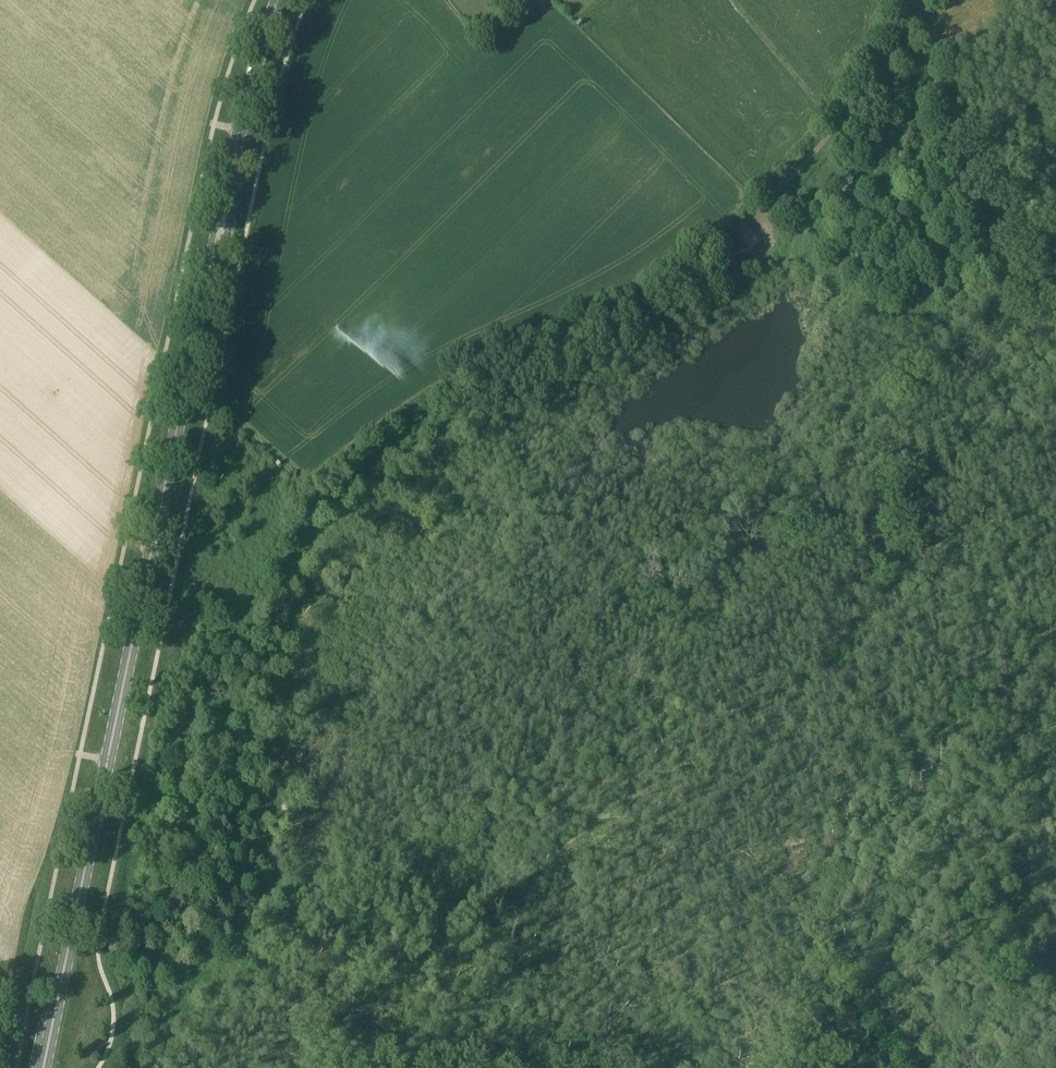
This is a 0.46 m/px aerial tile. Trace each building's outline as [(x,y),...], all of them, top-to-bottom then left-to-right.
[(743,219),(729,232),(749,253),(762,240),(743,219)]
